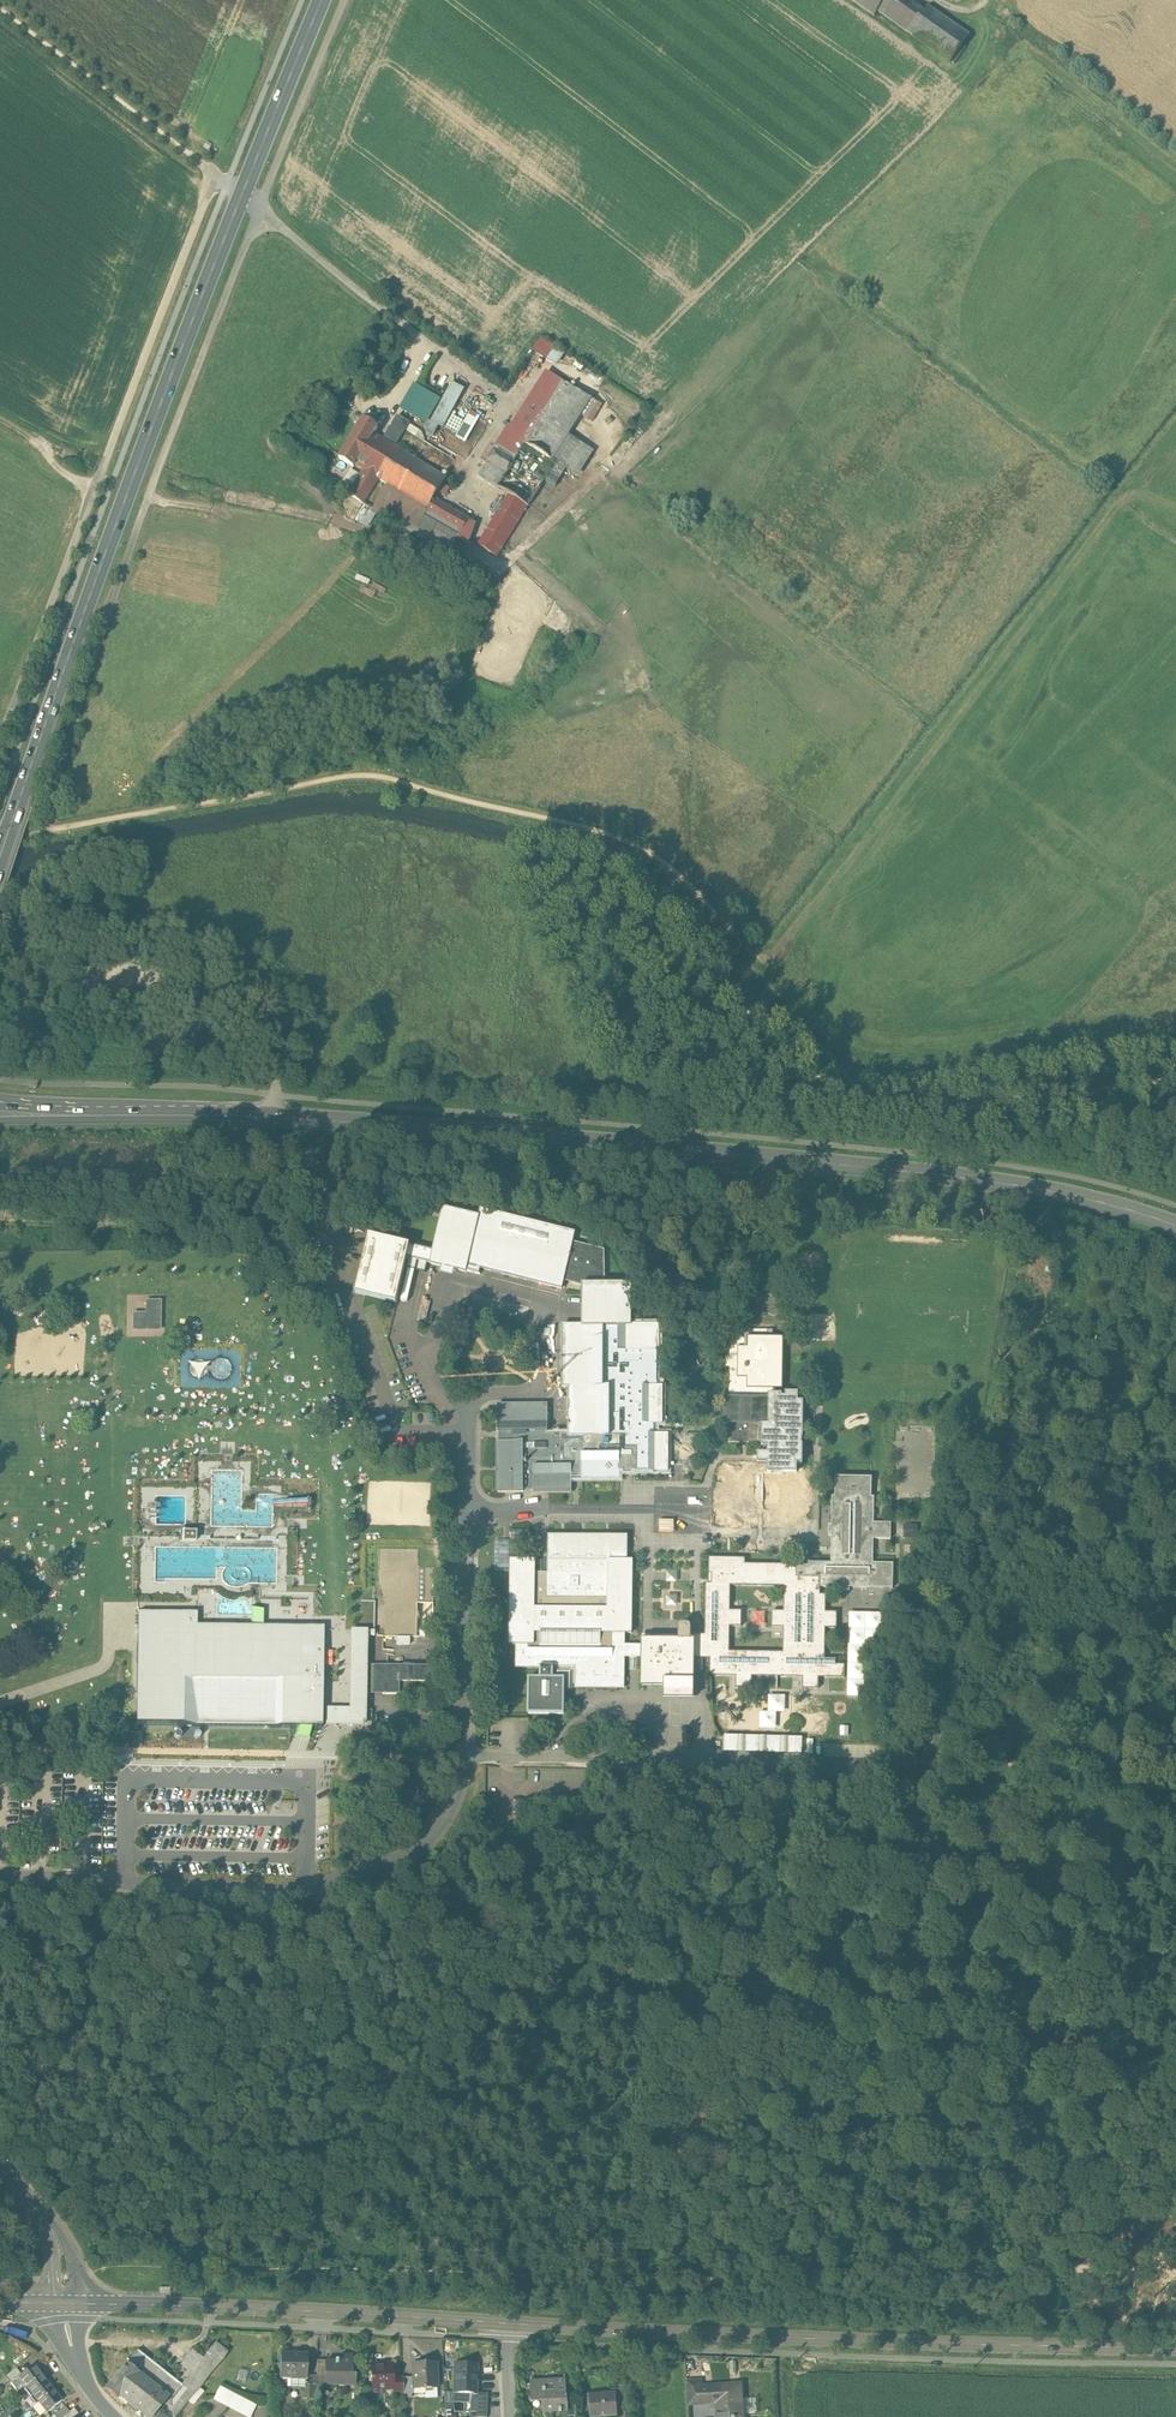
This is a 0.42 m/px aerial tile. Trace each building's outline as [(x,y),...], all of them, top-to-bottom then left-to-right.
[(875,14),(879,9),(911,30),(908,33),(951,61),(971,31),(928,3),(926,6),(917,0),(854,0),(875,14)] [(542,337),(534,349),(558,365),(566,352),(542,337)] [(508,491),(479,543),(505,558),(560,463),(583,475),(598,449),(575,436),(597,397),(551,370),(513,427),(511,426),(482,476),(508,491)] [(469,388),(456,380),(426,432),(439,440),(469,457),(498,406),(479,394),(455,437),(445,431),(469,388)] [(428,424),(442,398),(416,383),(401,409),(428,424)] [(378,512),(449,554),(469,520),(435,499),(446,480),(395,447),(410,423),(398,416),(383,440),(374,436),(379,429),(364,420),(340,460),(354,469),(356,465),(364,471),(350,495),(365,504),(355,522),(368,529),(378,512)] [(604,1252),(577,1244),(580,1235),(484,1211),(483,1218),(447,1209),(434,1264),(448,1267),(446,1274),(458,1277),(460,1270),(473,1273),(475,1267),(566,1290),(568,1283),(587,1288),(587,1323),(569,1323),(567,1432),(552,1432),(553,1401),(498,1401),(497,1490),(581,1492),(581,1478),(622,1479),(622,1469),(651,1470),(651,1475),(673,1475),(674,1436),(655,1436),(655,1423),(661,1423),(661,1385),(655,1386),(658,1324),(637,1324),(631,1286),(603,1285),(604,1252)] [(159,1300),(148,1299),(148,1301),(146,1301),(146,1316),(134,1316),(134,1325),(135,1325),(135,1326),(147,1326),(147,1325),(148,1325),(148,1317),(161,1317),(161,1301),(159,1301),(159,1300)] [(787,1336),(735,1335),(734,1399),(726,1399),(726,1423),(773,1423),(773,1403),(786,1404),(787,1336)] [(763,1442),(763,1425),(728,1424),(727,1441),(763,1442)] [(801,1501),(801,1474),(730,1473),(729,1500),(801,1501)] [(843,1653),(823,1653),(824,1625),(841,1625),(842,1611),(824,1611),(824,1590),(898,1591),(899,1562),(880,1562),(880,1540),(895,1540),(895,1522),(880,1522),(881,1476),(832,1476),(830,1561),(711,1559),(710,1642),(635,1641),(636,1563),(519,1561),(517,1665),(546,1665),(545,1679),(534,1679),(534,1716),(570,1717),(571,1679),(557,1679),(557,1665),(574,1666),(573,1687),(624,1688),(625,1666),(643,1667),(643,1694),(704,1695),(705,1668),(716,1668),(715,1677),(842,1680),(843,1653)] [(670,1519),(682,1519),(682,1504),(670,1504),(670,1519)] [(918,1525),(904,1525),(904,1538),(918,1538),(918,1525)] [(196,1530),(184,1530),(183,1540),(196,1540),(196,1530)] [(495,1569),(509,1570),(510,1538),(495,1537),(495,1569)] [(312,1726),(321,1726),(323,1627),(264,1625),(264,1610),(258,1609),(252,1607),(252,1610),(252,1615),(252,1625),(197,1625),(197,1612),(139,1611),(135,1721),(300,1726),(296,1734),(302,1734),(307,1734),(312,1726)] [(865,1696),(865,1645),(883,1645),(883,1612),(849,1612),(848,1696),(865,1696)] [(354,1630),(353,1724),(365,1724),(366,1635),(375,1635),(375,1630),(354,1630)] [(432,1681),(432,1665),(374,1664),(374,1693),(399,1693),(399,1681),(432,1681)] [(760,1711),(760,1728),(777,1728),(777,1711),(786,1712),(786,1694),(769,1694),(768,1711),(760,1711)] [(330,1711),(329,1721),(337,1722),(337,1711),(330,1711)] [(760,1752),(760,1735),(725,1734),(724,1751),(743,1751),(743,1752),(760,1752)] [(782,1752),(782,1736),(766,1736),(766,1752),(782,1752)] [(788,1753),(804,1753),(804,1736),(788,1736),(788,1753)] [(812,1754),(814,1739),(808,1738),(806,1753),(812,1754)] [(833,1756),(833,1743),(814,1743),(814,1755),(833,1756)] [(108,2388),(148,2416),(177,2416),(188,2401),(194,2405),(204,2390),(202,2389),(229,2350),(216,2341),(204,2357),(192,2348),(180,2365),(187,2370),(180,2380),(136,2349),(108,2388)] [(307,2354),(281,2353),(280,2377),(291,2377),(290,2387),(305,2388),(305,2384),(305,2378),(307,2378),(307,2376),(307,2354)] [(342,2362),(338,2361),(338,2360),(335,2360),(335,2361),(326,2361),(325,2385),(326,2385),(354,2386),(354,2375),(351,2375),(351,2356),(342,2355),(342,2362)] [(326,2361),(317,2360),(316,2385),(316,2388),(326,2388),(326,2385),(325,2385),(326,2361)] [(425,2363),(425,2362),(416,2363),(416,2364),(413,2364),(413,2377),(414,2389),(437,2388),(436,2366),(428,2367),(428,2363),(425,2363)] [(33,2364),(11,2383),(17,2391),(25,2384),(33,2394),(47,2382),(33,2364)] [(477,2364),(455,2364),(454,2393),(476,2393),(477,2364)] [(392,2365),(370,2366),(371,2390),(393,2389),(393,2378),(392,2365)] [(316,2376),(307,2376),(307,2378),(305,2378),(305,2384),(305,2388),(304,2398),(313,2399),(314,2385),(316,2385),(316,2376)] [(413,2377),(403,2378),(403,2391),(404,2398),(414,2397),(414,2389),(413,2377)] [(403,2378),(393,2378),(393,2389),(393,2392),(403,2391),(403,2378)] [(556,2380),(543,2380),(543,2384),(531,2384),(532,2401),(543,2401),(543,2413),(560,2412),(560,2413),(562,2413),(562,2412),(568,2411),(568,2402),(567,2395),(566,2396),(565,2383),(556,2384),(556,2380)] [(701,2381),(686,2381),(688,2404),(702,2403),(701,2381)] [(24,2401),(37,2416),(38,2416),(46,2411),(47,2412),(62,2400),(47,2382),(33,2394),(24,2401)] [(709,2386),(710,2403),(716,2402),(717,2416),(742,2416),(740,2385),(709,2386)] [(235,2395),(220,2387),(214,2399),(229,2407),(235,2395)] [(625,2389),(615,2389),(615,2393),(616,2393),(617,2409),(626,2409),(625,2389)] [(587,2395),(587,2396),(594,2395),(594,2404),(590,2405),(591,2416),(595,2416),(618,2416),(617,2409),(616,2393),(615,2393),(587,2395)] [(235,2395),(229,2407),(248,2416),(250,2416),(255,2406),(235,2395)] [(480,2399),(480,2403),(479,2416),(487,2416),(488,2399),(480,2399)] [(576,2401),(568,2402),(568,2411),(568,2416),(577,2415),(576,2401)] [(53,2415),(55,2416),(62,2416),(69,2411),(65,2406),(53,2415)] [(62,2416),(63,2416),(73,2416),(78,2413),(74,2408),(69,2411),(62,2416)]
